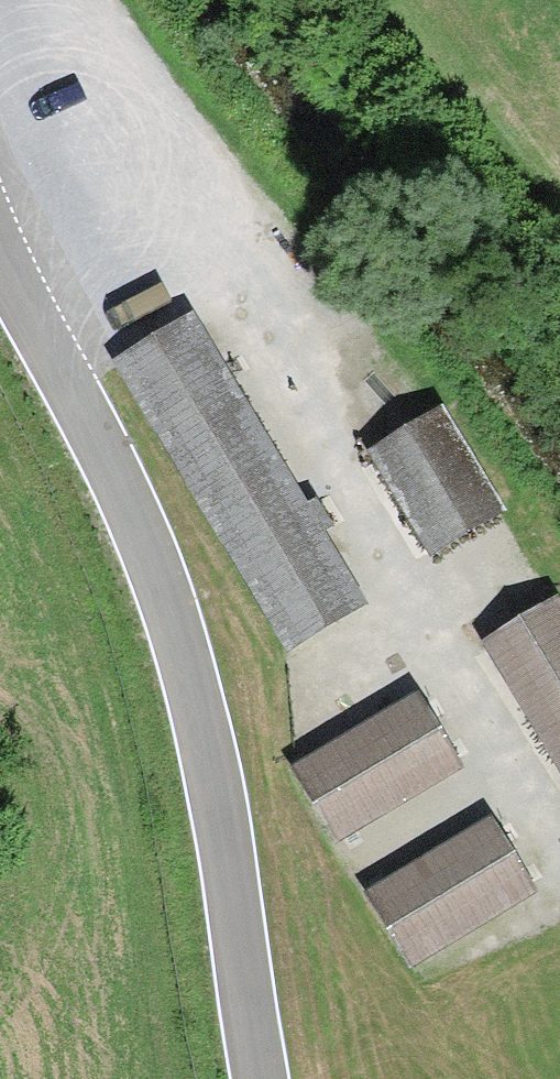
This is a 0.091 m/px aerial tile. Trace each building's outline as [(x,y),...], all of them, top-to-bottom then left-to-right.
[(118,365),(288,650),(362,606),(191,321),(118,365)] [(374,455),(433,551),(498,512),(439,415),(374,455)] [(488,645),(559,762),(559,617),(553,605),(488,645)] [(335,839),(457,766),(417,701),(296,774),(335,839)] [(491,825),(370,898),(410,963),(531,890),(491,825)]
